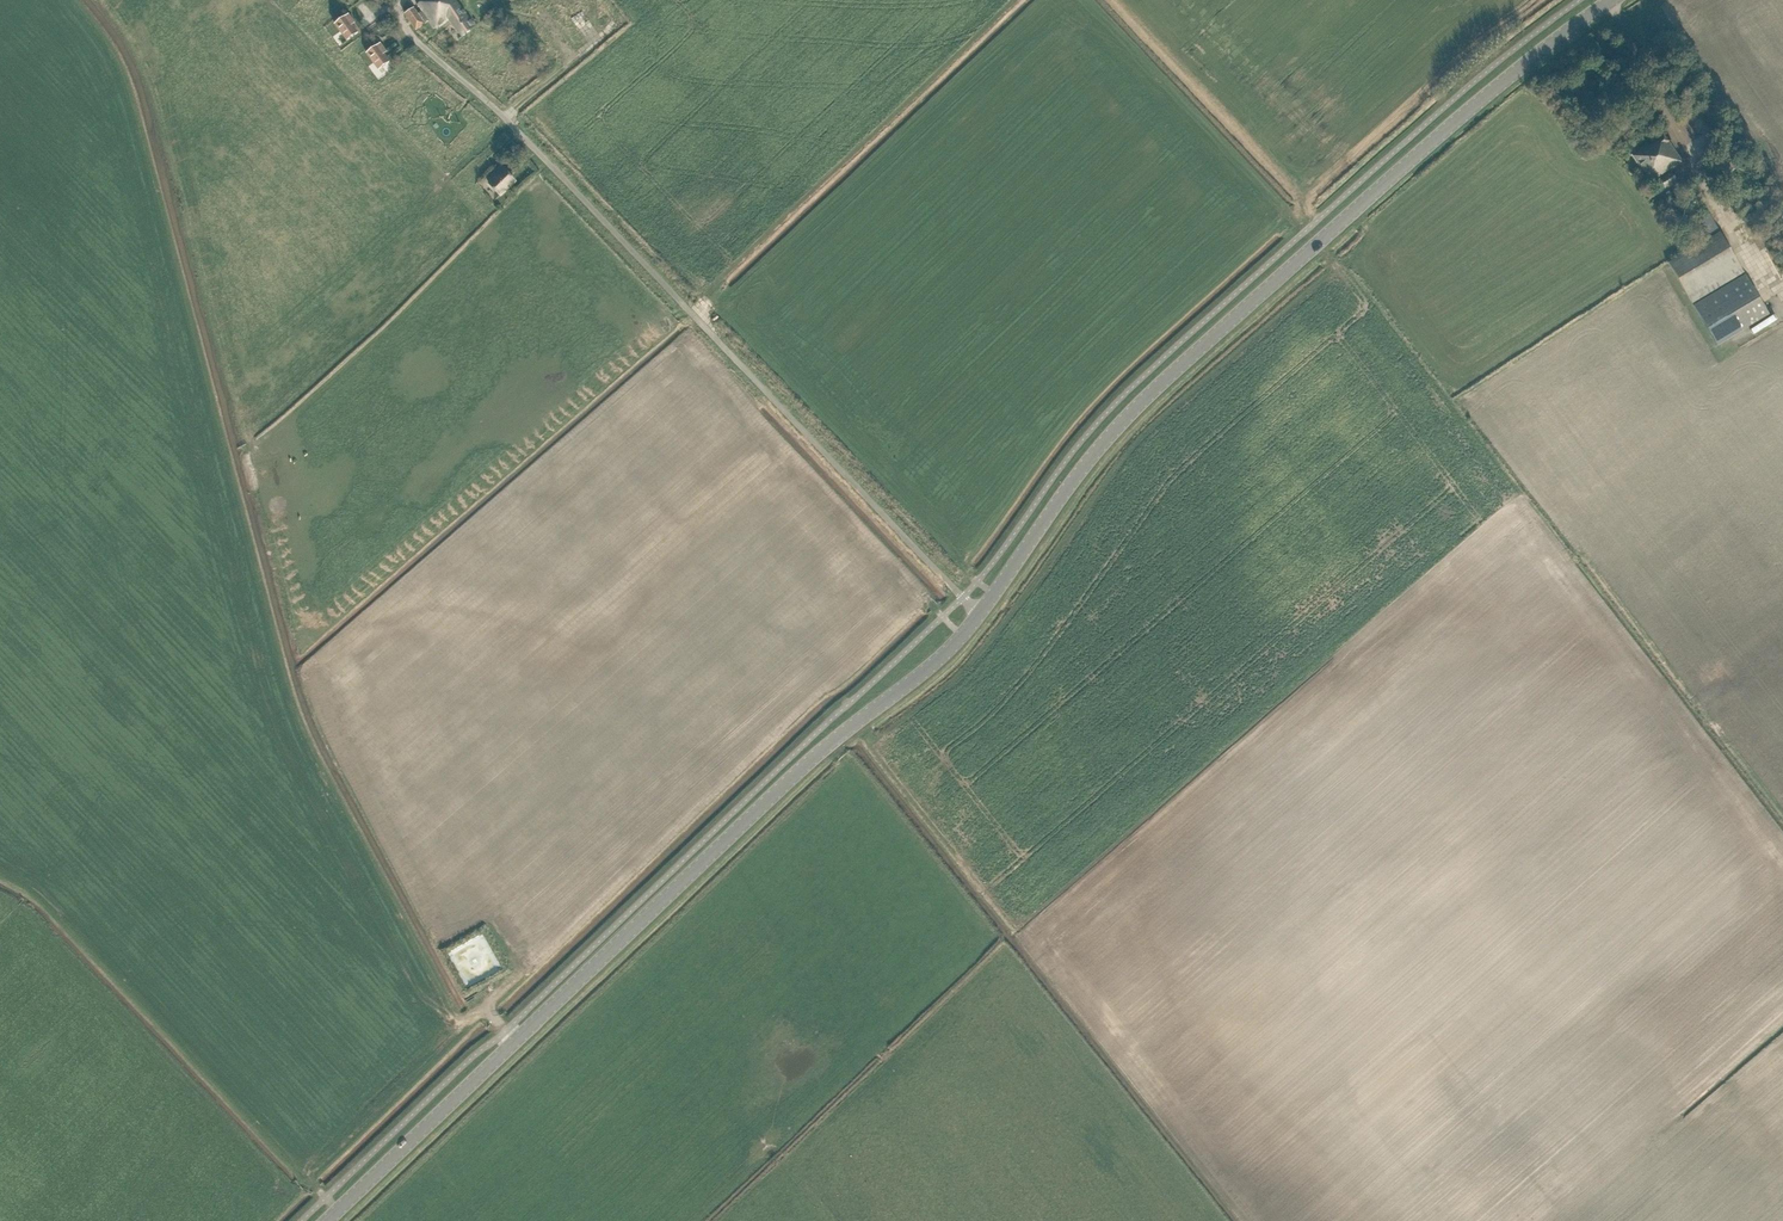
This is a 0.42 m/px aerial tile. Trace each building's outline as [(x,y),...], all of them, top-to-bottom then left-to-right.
[(405,14),(416,29),(424,23),(421,19),(425,16),(433,28),(448,17),(462,36),(474,27),(455,1),(454,0),(424,0),(405,14)] [(348,14),(335,24),(347,41),(358,33),(352,25),(355,23),(348,14)] [(379,68),(390,60),(384,52),(387,50),(381,41),(367,51),(379,68)] [(1661,134),(1642,148),(1664,177),(1665,176),(1664,175),(1682,162),(1661,134)] [(1664,177),(1642,148),(1636,152),(1633,147),(1627,151),(1630,156),(1632,155),(1652,182),(1656,179),(1658,182),(1664,177)] [(1729,151),(1719,158),(1729,173),(1730,172),(1734,177),(1740,172),(1737,167),(1739,166),(1729,151)] [(501,175),(490,185),(501,197),(516,182),(502,167),(497,171),(501,175)] [(1671,172),(1665,176),(1664,177),(1658,182),(1653,185),(1659,194),(1677,181),(1671,172)] [(1703,242),(1668,263),(1692,303),(1744,272),(1720,231),(1710,214),(1692,225),(1693,226),(1689,229),(1697,241),(1701,239),(1703,242)] [(1745,274),(1693,305),(1717,345),(1769,314),(1745,274)]
